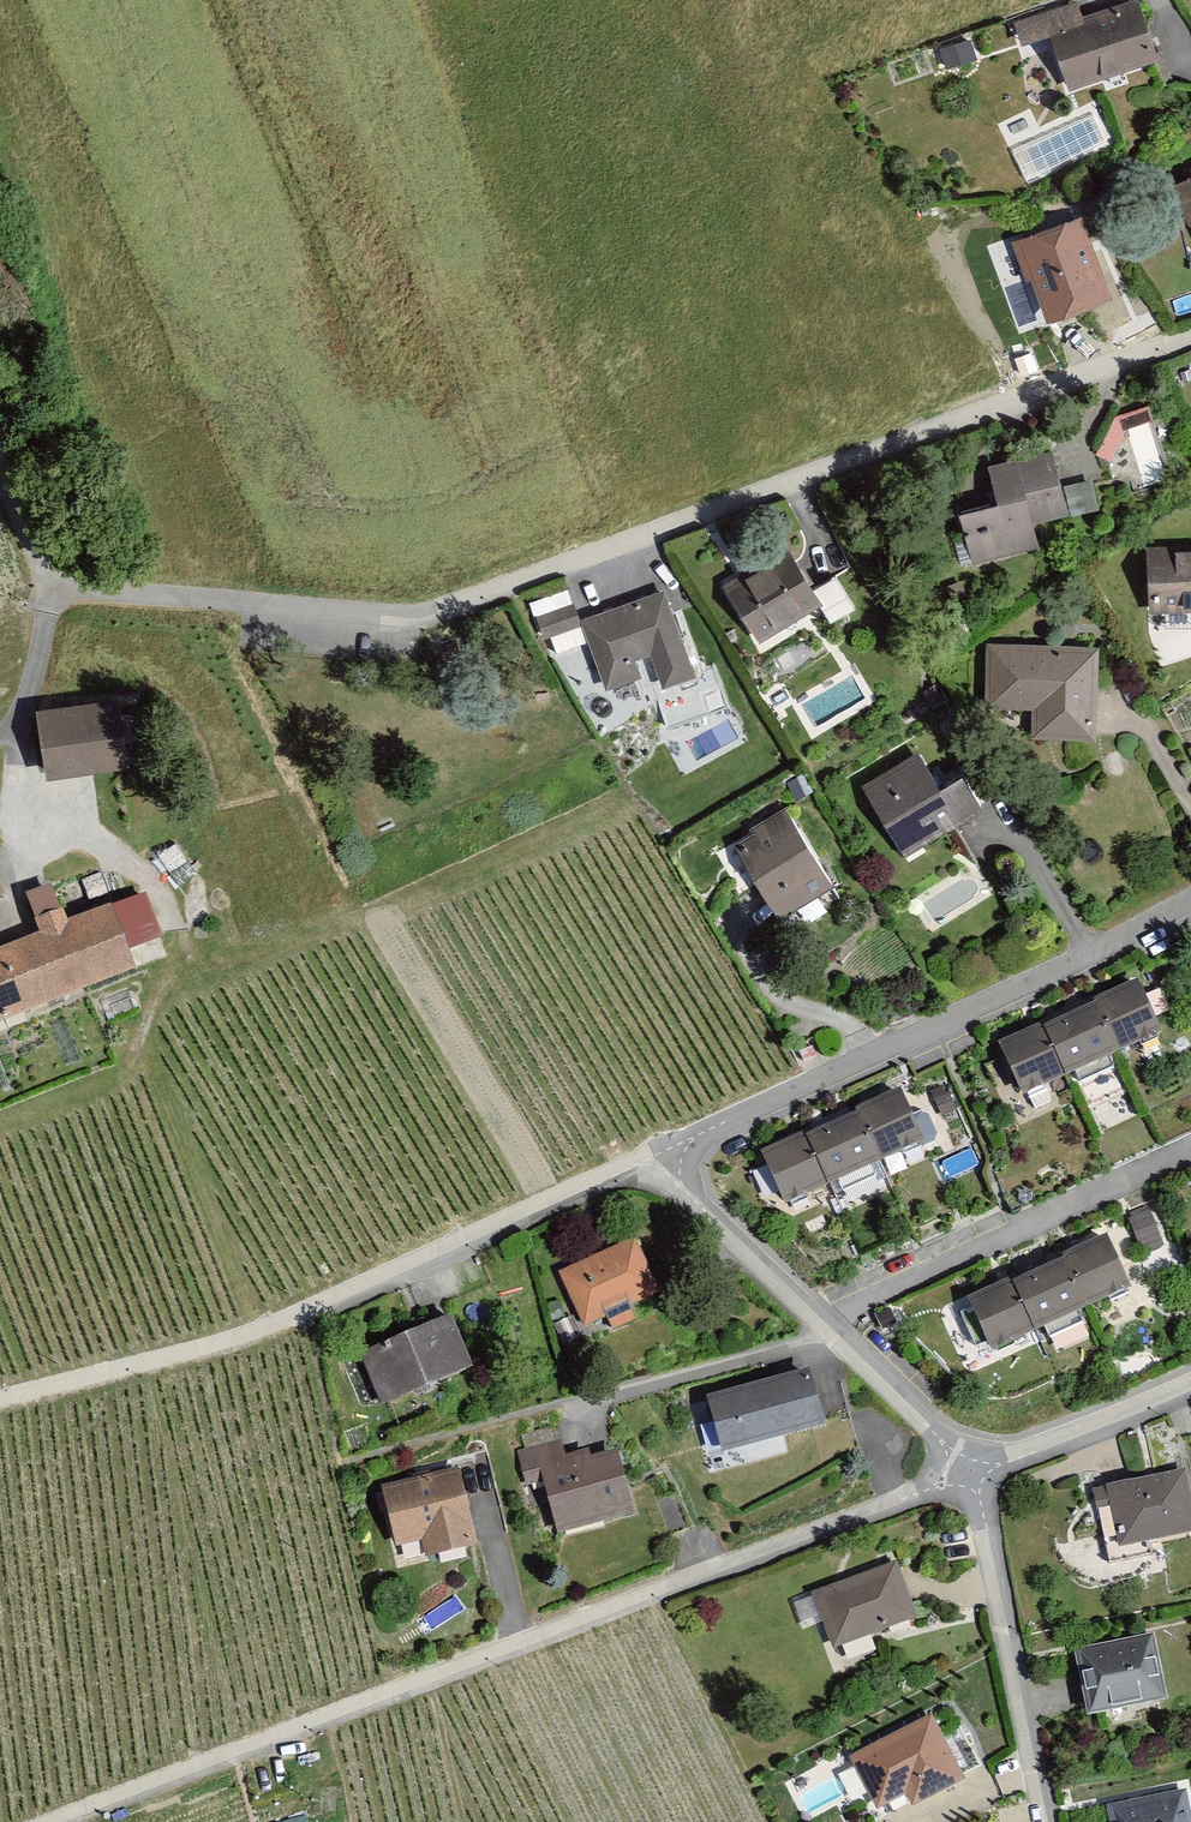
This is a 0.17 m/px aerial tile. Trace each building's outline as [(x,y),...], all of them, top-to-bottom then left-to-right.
[(1131,3),(1037,38),(1060,98),(1154,62),(1131,3)] [(1170,192),(1190,239),(1190,183),(1170,192)] [(1037,332),(1098,311),(1071,230),(1010,251),(1037,332)] [(1081,516),(1067,459),(1000,475),(1007,505),(964,515),(977,567),(1046,550),(1040,526),(1081,516)] [(770,645),(835,605),(806,558),(741,597),(770,645)] [(1190,621),(1190,558),(1154,559),(1155,622),(1190,621)] [(610,696),(647,681),(640,663),(693,641),(671,587),(581,623),(610,696)] [(1110,744),(1111,653),(991,652),(991,716),(1042,717),(1041,743),(1110,744)] [(54,781),(136,768),(127,706),(45,718),(54,781)] [(913,865),(996,815),(978,784),(952,800),(928,760),(870,795),(913,865)] [(791,923),(840,893),(794,815),(744,845),(791,923)] [(17,904),(0,862),(0,911),(17,904)] [(149,976),(137,949),(164,937),(150,903),(80,932),(63,891),(33,903),(49,942),(0,962),(0,1038),(149,976)] [(1124,1059),(1172,1038),(1150,989),(1102,1011),(1124,1059)] [(1124,1059),(1102,1011),(1055,1032),(1077,1081),(1124,1059)] [(1077,1081),(1055,1032),(1007,1054),(1029,1102),(1077,1081)] [(887,1169),(934,1147),(912,1099),(865,1120),(887,1169)] [(887,1169),(865,1120),(817,1142),(839,1191),(887,1169)] [(839,1191),(817,1142),(770,1164),(792,1212),(839,1191)] [(642,1242),(563,1278),(589,1335),(668,1299),(642,1242)] [(1094,1313),(1141,1292),(1119,1243),(1072,1265),(1094,1313)] [(1094,1313),(1072,1265),(1024,1287),(1046,1335),(1094,1313)] [(1046,1335),(1024,1287),(977,1308),(999,1357),(1046,1335)] [(457,1319),(365,1361),(389,1415),(482,1373),(457,1319)] [(715,1406),(733,1463),(837,1432),(820,1375),(715,1406)] [(568,1446),(524,1458),(532,1491),(551,1486),(565,1537),(645,1517),(629,1455),(601,1462),(596,1452),(575,1458),(568,1446)] [(471,1468),(386,1486),(401,1555),(433,1548),(441,1563),(490,1552),(471,1468)] [(1108,1492),(1124,1557),(1190,1541),(1190,1471),(1108,1492)] [(903,1565),(816,1595),(836,1653),(923,1623),(903,1565)] [(1159,1638),(1084,1654),(1098,1721),(1173,1705),(1159,1638)] [(938,1719),(857,1760),(884,1814),(917,1798),(922,1808),(971,1784),(938,1719)] [(1113,1809),(1116,1821),(1190,1821),(1190,1804),(1189,1793),(1113,1809)]
